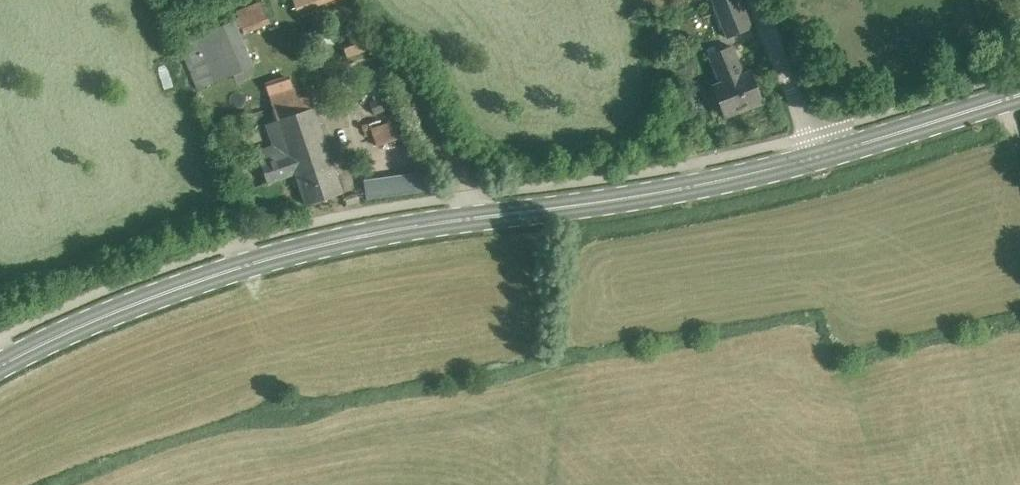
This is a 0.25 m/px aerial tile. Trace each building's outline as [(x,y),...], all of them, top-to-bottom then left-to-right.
[(245,33),(270,23),(262,0),(261,0),(236,10),(245,33)] [(299,12),(332,0),(294,0),(299,12)] [(742,0),(713,0),(727,37),(752,28),(742,0)] [(235,21),(180,43),(197,88),(253,66),(235,21)] [(714,45),(707,47),(710,55),(717,52),(714,45)] [(721,51),(745,108),(763,101),(751,71),(745,73),(734,46),(721,51)] [(745,108),(721,51),(717,52),(710,55),(721,83),(715,85),(726,116),(745,108)] [(287,152),(260,162),(268,184),(296,175),(307,205),(344,192),(313,106),(300,111),(292,87),(269,95),(277,119),(276,119),(287,152)] [(397,104),(392,93),(369,102),(374,114),(397,104)] [(401,137),(395,118),(371,126),(378,145),(401,137)] [(429,170),(368,177),(370,195),(430,188),(429,170)] [(346,199),(348,206),(364,201),(362,194),(346,199)]
